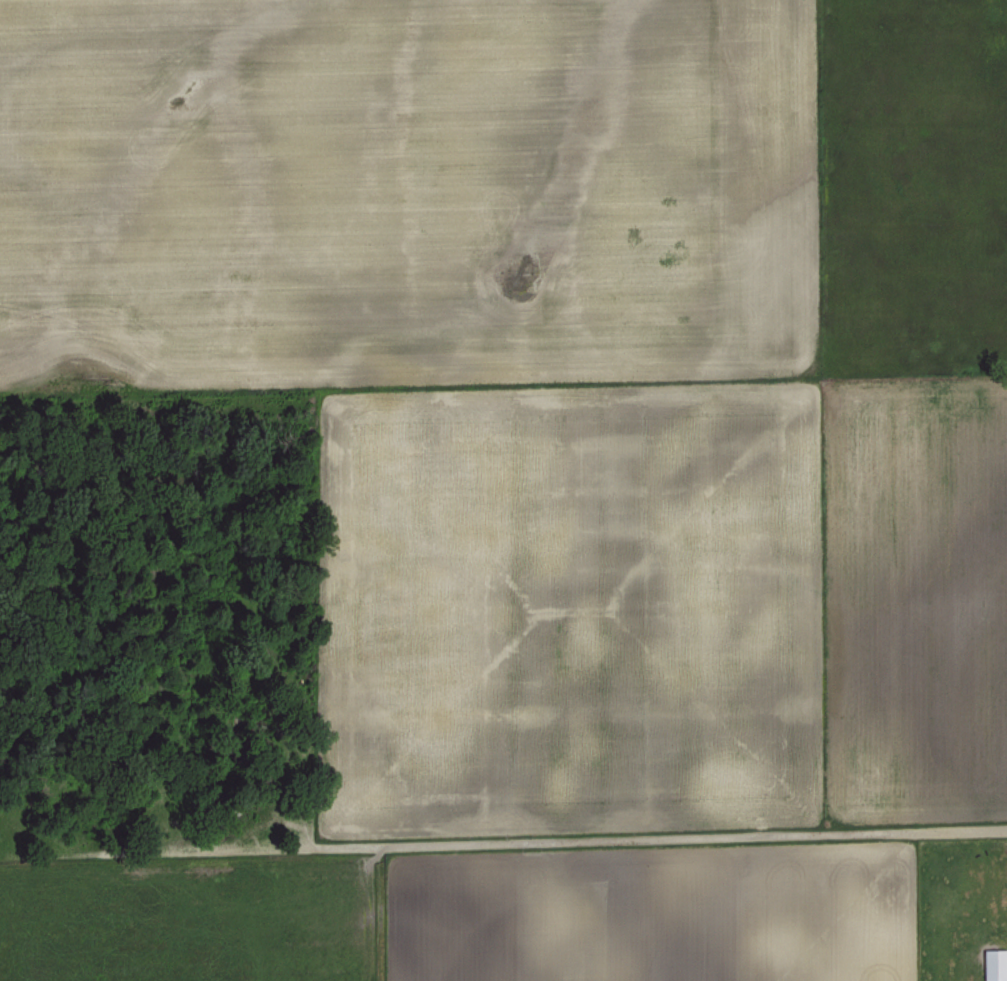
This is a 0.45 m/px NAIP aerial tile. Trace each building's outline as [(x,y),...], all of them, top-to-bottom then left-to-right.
[(1005,947),(981,948),(982,979),(1005,979),(1005,947)]
